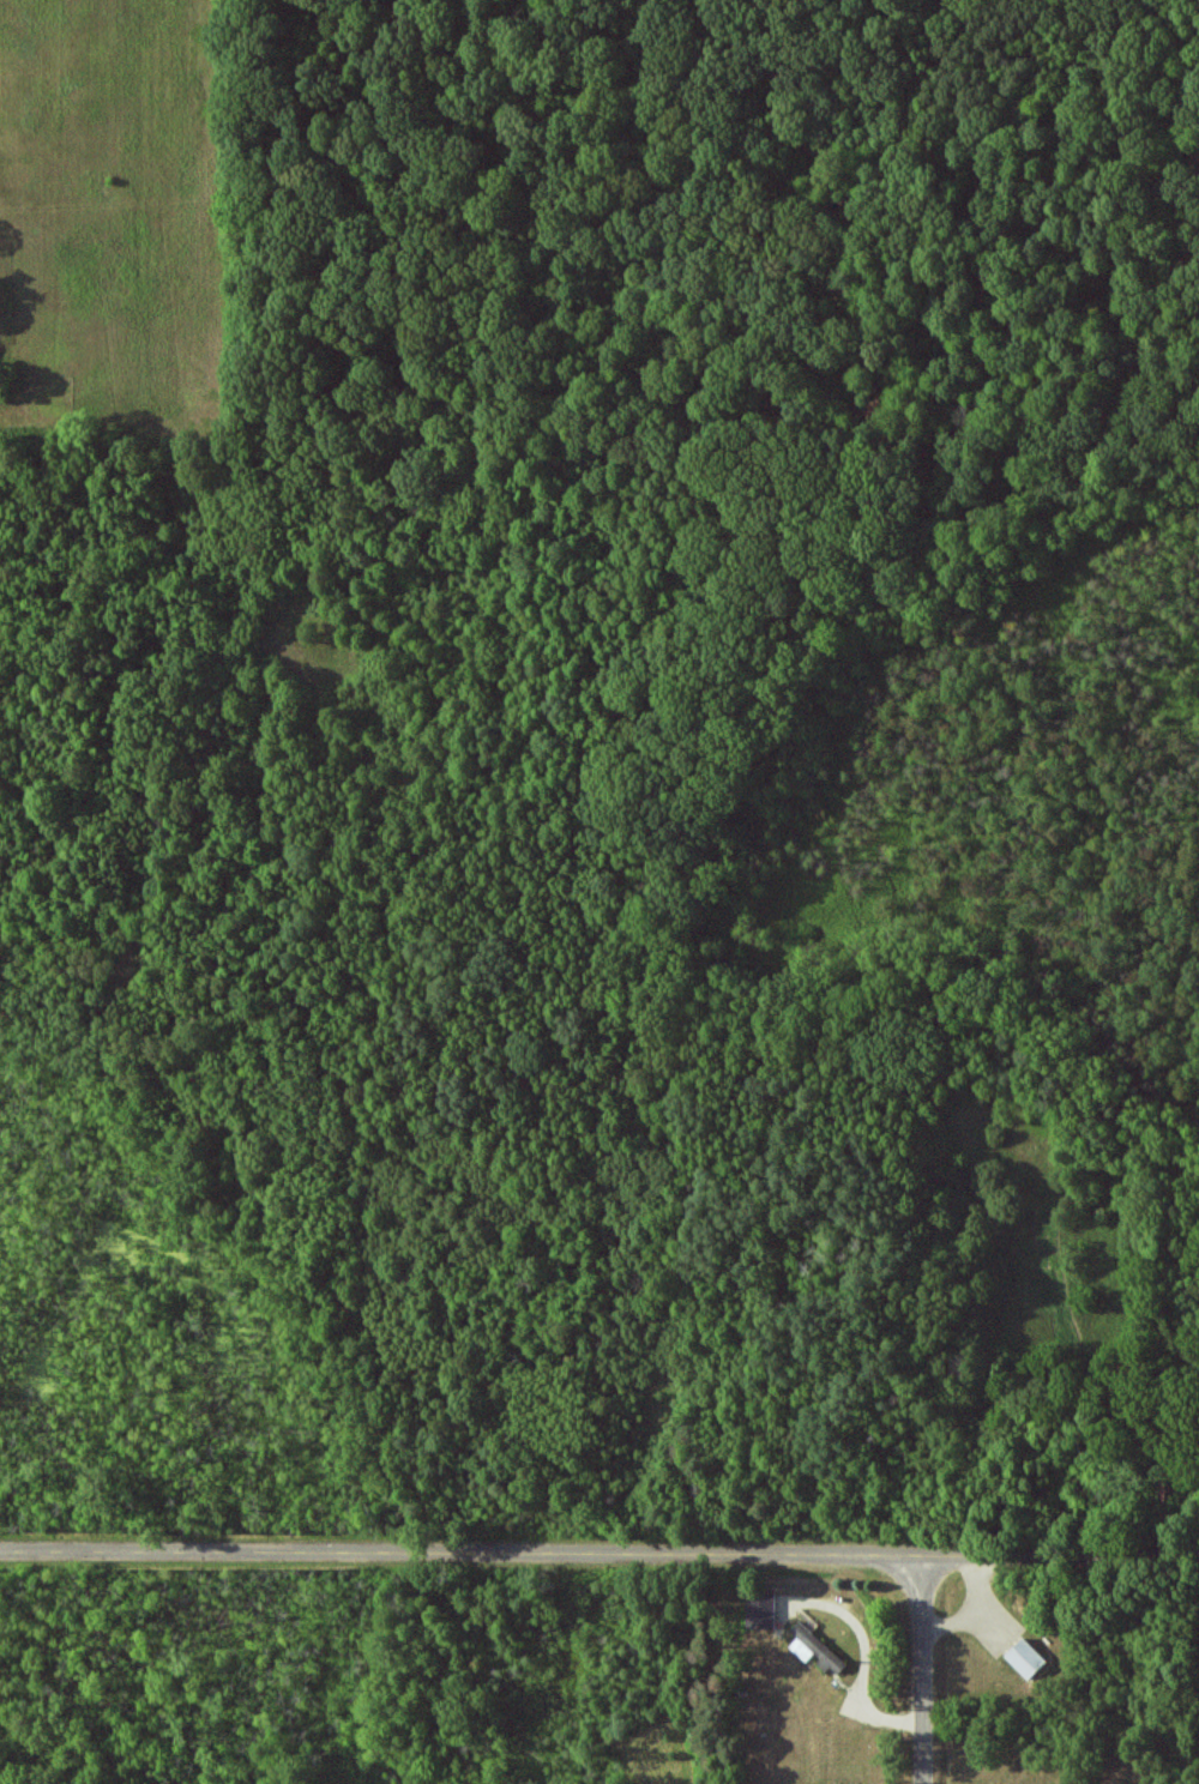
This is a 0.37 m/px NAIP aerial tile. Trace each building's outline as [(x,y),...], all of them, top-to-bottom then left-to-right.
[(776,1594),(748,1593),(747,1629),(775,1629),(776,1594)] [(798,1638),(790,1648),(807,1663),(814,1655),(822,1662),(830,1669),(840,1658),(800,1622),(791,1632),(798,1638)] [(1048,1662),(1024,1639),(1006,1658),(1029,1681),(1048,1662)]
